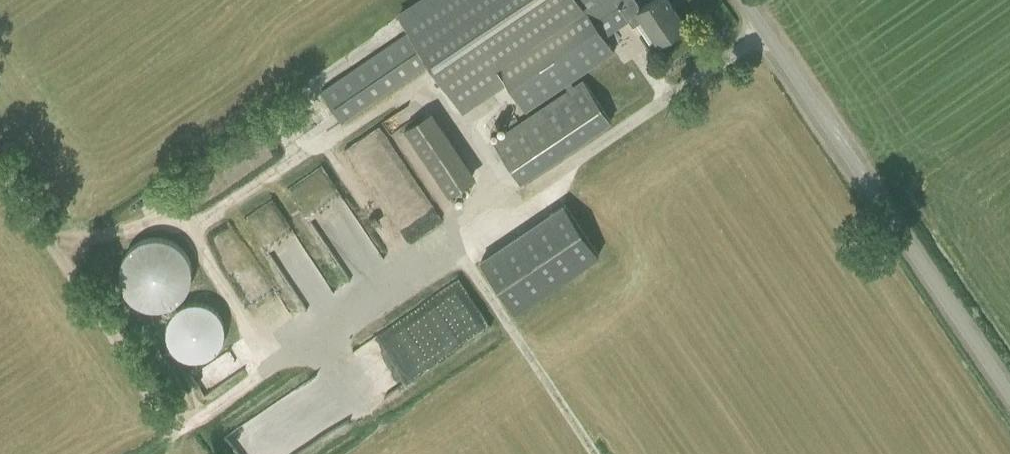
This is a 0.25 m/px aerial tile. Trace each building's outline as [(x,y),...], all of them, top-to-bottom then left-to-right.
[(409,32),(431,63),(462,111),(507,82),(526,111),(566,86),(569,90),(494,141),(522,182),(612,122),(583,80),(573,86),(571,82),(614,52),(604,34),(620,25),(630,19),(634,25),(646,18),(660,40),(669,36),(685,25),(668,0),(653,0),(642,7),(637,0),(415,0),(396,13),(409,32)] [(421,123),(413,107),(398,114),(406,130),(421,123)] [(482,182),(444,111),(412,128),(449,199),(482,182)] [(564,204),(480,260),(515,311),(598,255),(564,204)] [(120,266),(120,272),(120,278),(121,284),(123,289),(126,295),(130,299),(134,303),(139,306),(145,309),(151,310),(157,310),(163,310),(169,308),(174,306),(179,302),(183,298),(187,293),(190,288),(191,282),(192,276),(192,270),(191,264),(189,259),(186,253),(182,249),(178,245),(173,242),(167,239),(161,238),(155,237),(149,238),(143,240),(138,242),(133,246),(129,250),(125,255),(122,260),(120,266)] [(375,396),(431,370),(423,354),(438,347),(431,331),(439,327),(433,313),(453,304),(452,300),(352,347),(375,396)] [(178,308),(174,312),(170,317),(168,323),(167,329),(167,335),(168,341),(170,347),(174,351),(178,355),(184,357),(190,360),(197,360),(205,359),(210,357),(215,353),(219,349),(222,344),(225,339),(225,335),(225,330),(225,325),(224,322),(221,316),(217,311),(213,307),(208,305),(201,303),(195,303),(189,303),(183,305),(178,308)] [(347,428),(316,380),(231,435),(243,453),(306,453),(347,428)]
